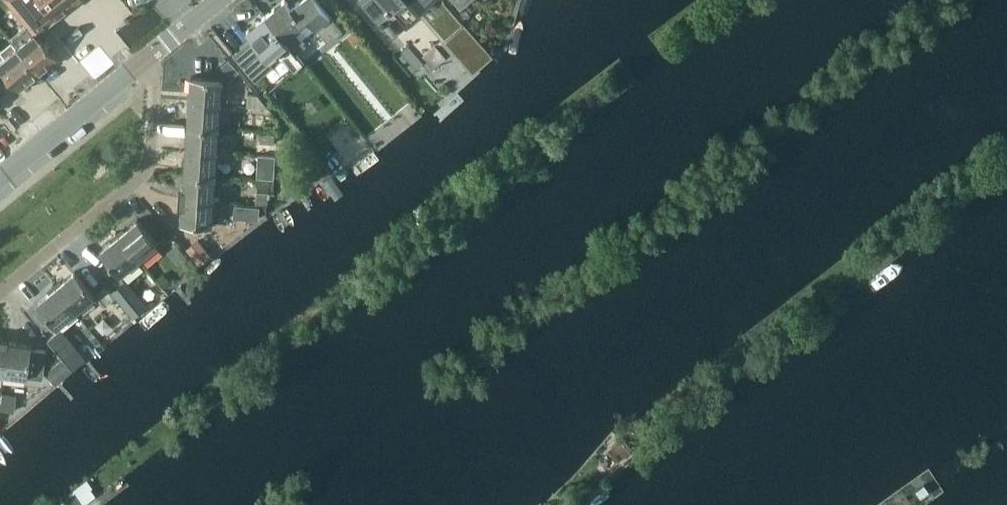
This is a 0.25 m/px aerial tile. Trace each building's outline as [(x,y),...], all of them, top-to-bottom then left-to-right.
[(28,21),(7,39),(9,42),(10,41),(36,72),(56,56),(36,32),(45,25),(44,24),(24,0),(10,0),(28,21)] [(44,24),(54,17),(57,14),(60,15),(65,11),(65,8),(73,1),(72,0),(24,0),(44,24)] [(265,14),(285,37),(289,42),(291,45),(296,50),(305,43),(294,30),(309,18),(328,41),(343,29),(320,0),(299,0),(292,6),(287,0),(282,0),(265,14)] [(364,5),(366,3),(377,17),(391,33),(420,8),(428,0),(360,0),(364,5)] [(242,47),(234,53),(255,78),(284,54),(296,68),(305,61),(296,50),(291,45),(289,42),(285,37),(265,14),(247,29),(254,37),(242,47)] [(9,42),(1,49),(0,47),(0,66),(18,87),(36,72),(10,41),(9,42)] [(190,99),(221,101),(223,77),(192,75),(190,99)] [(189,123),(219,125),(221,101),(190,99),(189,123)] [(187,147),(218,149),(219,125),(189,123),(187,147)] [(261,132),(260,141),(274,142),(275,133),(261,132)] [(185,171),(216,174),(218,149),(187,147),(185,171)] [(258,155),(257,165),(274,166),(275,156),(258,155)] [(184,195),(214,198),(216,174),(185,171),(184,195)] [(267,180),(257,180),(256,189),(267,190),(267,180)] [(214,198),(184,195),(182,220),(213,222),(214,198)] [(248,205),(247,219),(258,220),(259,206),(248,205)] [(120,233),(139,257),(158,242),(139,218),(120,233)] [(139,257),(120,233),(101,249),(120,273),(139,257)] [(57,285),(76,309),(94,295),(96,293),(76,269),(57,285)] [(163,273),(156,279),(164,289),(171,283),(163,273)] [(148,304),(126,278),(113,290),(135,315),(148,304)] [(76,309),(57,285),(38,301),(57,325),(76,309)] [(96,293),(94,295),(104,307),(116,297),(106,285),(96,293)] [(16,373),(20,343),(0,340),(0,371),(16,373)] [(20,343),(16,373),(28,375),(43,377),(46,349),(31,347),(32,344),(20,343)] [(61,359),(48,370),(58,383),(72,371),(61,359)] [(620,440),(613,446),(623,457),(630,451),(629,450),(632,448),(623,438),(620,441),(620,440)] [(923,485),(915,490),(917,493),(919,497),(927,491),(923,485)] [(65,501),(67,504),(81,504),(83,504),(75,494),(65,501)]
